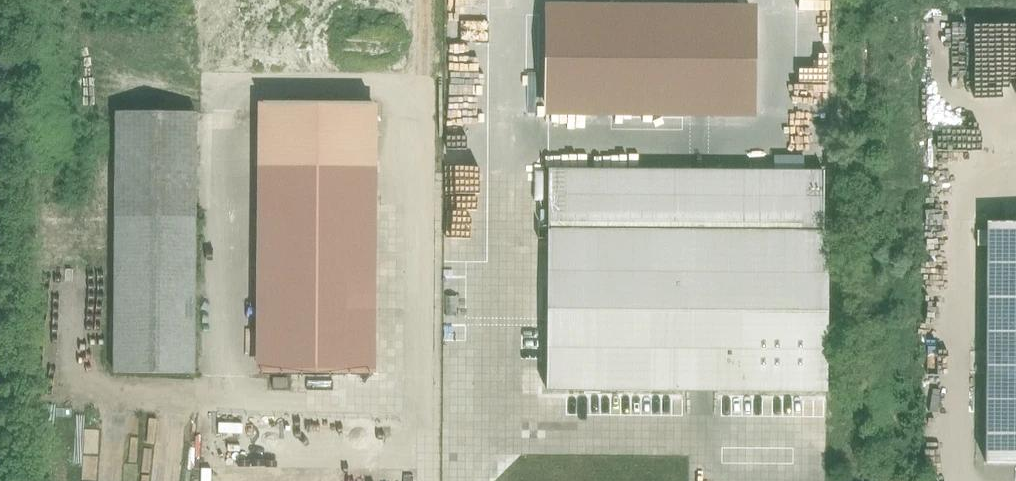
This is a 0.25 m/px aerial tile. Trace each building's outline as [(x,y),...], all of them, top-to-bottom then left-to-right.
[(595,65),(594,35),(572,35),(574,82),(594,82),(594,70),(579,71),(579,65),(595,65)] [(701,49),(684,49),(684,85),(701,85),(701,49)] [(556,83),(558,61),(542,60),(540,81),(556,83)] [(719,106),(746,107),(747,85),(720,84),(719,106)] [(701,85),(701,107),(716,107),(717,85),(701,85)] [(821,146),(820,94),(790,94),(790,146),(821,146)] [(372,165),(372,103),(264,102),(263,164),(372,165)] [(196,218),(197,114),(114,113),(112,373),(194,374),(196,218)] [(688,163),(688,148),(670,148),(671,164),(688,163)] [(796,168),(795,153),(778,153),(779,169),(796,168)] [(546,391),(826,393),(827,233),(822,233),(822,174),(547,171),(546,370),(522,370),(522,395),(546,395),(546,391)] [(290,382),(393,383),(395,215),(290,214),(289,259),(269,258),(269,265),(251,265),(250,332),(290,333),(290,382)] [(987,224),(985,464),(1015,464),(1015,224),(987,224)] [(453,316),(460,326),(474,315),(467,306),(453,316)] [(287,389),(287,379),(272,379),(272,389),(287,389)] [(820,405),(746,405),(746,422),(775,421),(775,437),(706,438),(707,480),(820,480),(820,405)] [(538,450),(628,460),(632,426),(621,425),(622,412),(583,408),(581,429),(572,428),(570,444),(560,443),(560,440),(540,438),(538,450)] [(241,437),(242,451),(257,450),(256,436),(241,437)] [(496,439),(496,457),(536,456),(536,438),(496,439)]
